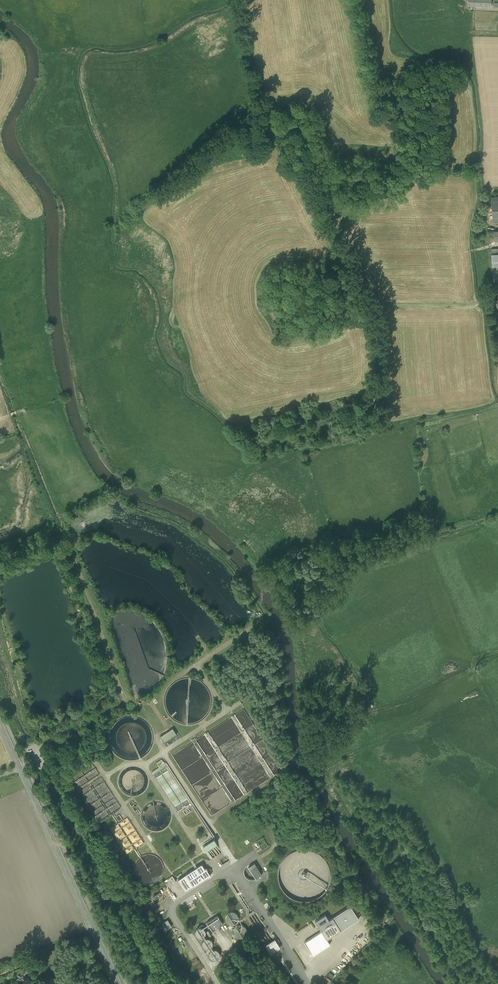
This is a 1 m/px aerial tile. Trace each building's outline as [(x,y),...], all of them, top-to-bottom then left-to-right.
[(164,706),(166,711),(169,715),(172,719),(177,722),(182,724),(187,725),(192,725),(197,723),(202,721),(206,717),(209,713),(211,708),(212,703),(212,698),(211,693),(209,688),(206,684),(202,680),(197,678),(192,677),(187,676),(182,677),(177,679),(172,682),(169,686),(166,690),(164,695),(164,701),(164,706)] [(172,755),(212,815),(246,793),(246,794),(248,793),(247,792),(272,776),(272,777),(274,776),(274,775),(283,769),(244,708),(233,715),(232,714),(231,716),(206,732),(204,733),(205,733),(196,739),(195,737),(191,739),(193,741),(172,755)] [(108,739),(109,745),(112,750),(115,755),(120,758),(126,761),(132,761),(138,760),(144,757),(148,753),(152,748),(154,743),(155,737),(153,731),(151,725),(147,721),(142,717),(136,715),(130,714),(124,716),(119,718),(114,722),(110,727),(108,733),(108,739)] [(162,740),(164,742),(176,734),(177,734),(173,728),(160,736),(161,738),(160,738),(161,741),(162,740)] [(179,738),(176,734),(164,742),(167,746),(179,738)] [(214,839),(215,837),(166,762),(165,763),(162,759),(156,762),(159,767),(152,771),(179,813),(182,810),(185,814),(190,811),(189,808),(192,806),(213,837),(204,843),(205,845),(214,839)] [(99,774),(91,761),(71,775),(71,776),(70,777),(77,788),(99,774)] [(118,781),(120,786),(123,791),(128,794),(133,796),(139,794),(144,791),(147,786),(148,781),(147,775),(144,770),(139,767),(133,766),(128,767),(123,770),(120,775),(118,781)] [(119,808),(121,807),(101,776),(79,791),(99,821),(101,820),(119,808)] [(133,808),(135,811),(138,809),(137,807),(137,805),(136,803),(134,802),(132,800),(129,802),(131,806),(133,804),(135,806),(133,808)] [(141,817),(142,822),(145,826),(149,829),(154,831),(159,831),(163,829),(167,826),(170,822),(171,817),(171,812),(169,808),(165,804),(161,802),(156,801),(151,802),(147,804),(143,808),(141,812),(141,817)] [(139,856),(141,855),(137,849),(138,848),(137,847),(144,842),(141,838),(143,837),(142,836),(141,837),(136,830),(137,829),(137,828),(135,829),(130,821),(132,820),(131,819),(130,820),(127,816),(119,821),(116,816),(114,813),(120,809),(119,808),(101,820),(101,821),(112,815),(117,822),(109,827),(112,832),(111,833),(111,834),(113,833),(118,840),(116,841),(117,842),(118,841),(123,849),(122,850),(122,851),(124,850),(126,854),(134,848),(139,856)] [(262,850),(269,846),(268,846),(263,837),(253,843),(254,844),(256,847),(255,848),(256,849),(260,847),(262,850)] [(206,850),(210,855),(215,852),(216,851),(219,849),(216,843),(217,843),(214,839),(205,845),(203,846),(206,850)] [(295,849),(288,853),(285,855),(281,861),(279,865),(277,872),(277,879),(279,886),(282,890),(286,895),(291,899),(297,901),(305,902),(311,901),(317,899),(321,896),(324,893),(328,888),(330,882),(331,878),(331,869),(328,862),(324,856),(318,852),(312,849),(303,848),(295,849)] [(134,871),(135,875),(137,879),(141,882),(145,883),(150,884),(154,883),(158,881),(161,877),(163,873),(164,869),(163,864),(161,860),(158,857),(155,855),(150,853),(146,854),(141,855),(139,856),(138,858),(135,862),(134,866),(134,871)] [(227,855),(219,860),(223,865),(230,860),(227,855)] [(248,867),(256,879),(262,875),(254,863),(252,864),(248,867)] [(185,875),(193,886),(193,887),(210,875),(206,869),(205,869),(202,864),(185,875)] [(165,882),(168,887),(176,881),(172,875),(164,881),(165,882)] [(185,891),(193,886),(185,875),(178,880),(185,891)] [(149,905),(151,908),(166,899),(161,890),(150,897),(153,902),(149,905)] [(332,917),(333,917),(341,930),(359,919),(350,906),(332,917)] [(235,913),(232,912),(229,912),(227,914),(226,916),(226,919),(227,921),(229,923),(231,924),(234,924),(236,922),(238,920),(238,917),(237,914),(235,913)] [(327,939),(341,930),(333,917),(329,920),(325,914),(315,921),(321,931),(327,939)] [(207,922),(212,931),(223,924),(217,916),(207,922)] [(162,923),(166,930),(172,927),(167,920),(162,923)] [(244,926),(241,925),(238,926),(236,927),(234,930),(234,933),(235,935),(237,937),(240,938),(243,938),(245,936),(247,934),(247,931),(246,928),(244,926)] [(201,928),(199,928),(197,929),(196,930),(195,932),(195,934),(196,936),(198,937),(200,938),(202,937),(204,936),(205,934),(205,932),(205,930),(203,928),(201,928)] [(304,942),(313,955),(330,944),(327,939),(321,931),(304,942)] [(208,939),(206,939),(204,940),(203,941),(202,943),(202,945),(203,947),(205,948),(207,949),(209,948),(211,947),(212,945),(212,943),(212,941),(210,939),(208,939)] [(265,946),(271,954),(273,952),(278,949),(280,948),(275,939),(274,940),(266,945),(265,946)] [(215,949),(213,949),(211,950),(210,952),(209,954),(209,956),(210,958),(212,960),(214,960),(217,959),(218,958),(219,956),(220,954),(219,952),(217,950),(215,949)]
